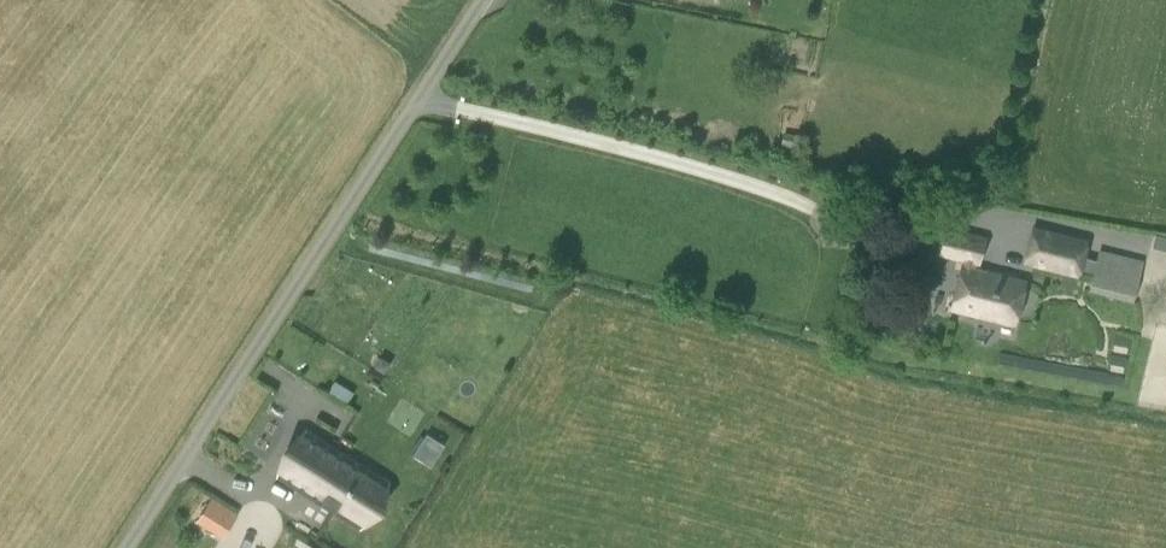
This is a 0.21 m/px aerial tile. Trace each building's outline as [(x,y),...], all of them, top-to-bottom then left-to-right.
[(800,137),(782,133),(778,155),(796,159),(800,137)] [(1079,279),(1089,239),(1032,225),(1023,265),(1079,279)] [(978,270),(985,239),(948,230),(942,253),(965,259),(953,308),(1015,323),(1025,282),(978,270)] [(1152,247),(1165,250),(1165,237),(1155,235),(1152,247)] [(1125,265),(1096,258),(1088,291),(1132,302),(1142,261),(1127,257),(1125,265)] [(427,432),(415,452),(433,462),(445,442),(427,432)] [(282,475),(358,523),(383,483),(343,457),(345,455),(343,454),(342,456),(332,450),(333,448),(332,447),(327,454),(304,440),(282,475)] [(207,521),(231,537),(245,515),(221,499),(207,521)]
